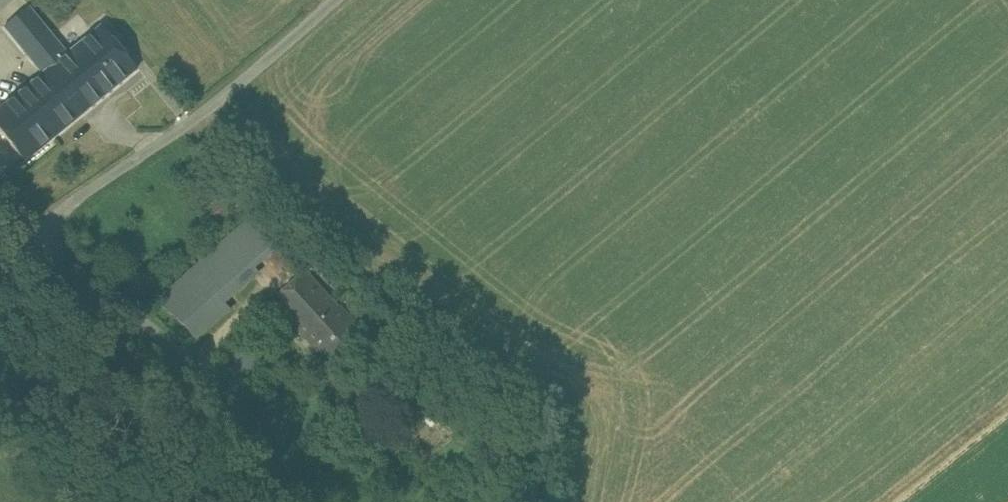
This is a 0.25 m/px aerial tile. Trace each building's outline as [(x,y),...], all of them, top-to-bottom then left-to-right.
[(14,0),(0,0),(0,11),(14,0)] [(66,55),(28,8),(12,21),(49,68),(66,55)] [(49,68),(12,21),(4,28),(41,75),(49,68)] [(100,27),(66,55),(102,98),(136,70),(100,27)] [(0,108),(0,131),(24,162),(102,98),(66,55),(49,68),(41,75),(0,108)] [(248,218),(169,288),(207,328),(230,307),(220,295),(274,247),(248,218)] [(306,270),(275,298),(307,334),(339,306),(306,270)] [(207,328),(169,288),(157,299),(189,328),(197,336),(207,328)] [(339,306),(307,334),(332,362),(364,334),(339,306)] [(246,341),(223,360),(240,380),(262,360),(246,341)]
